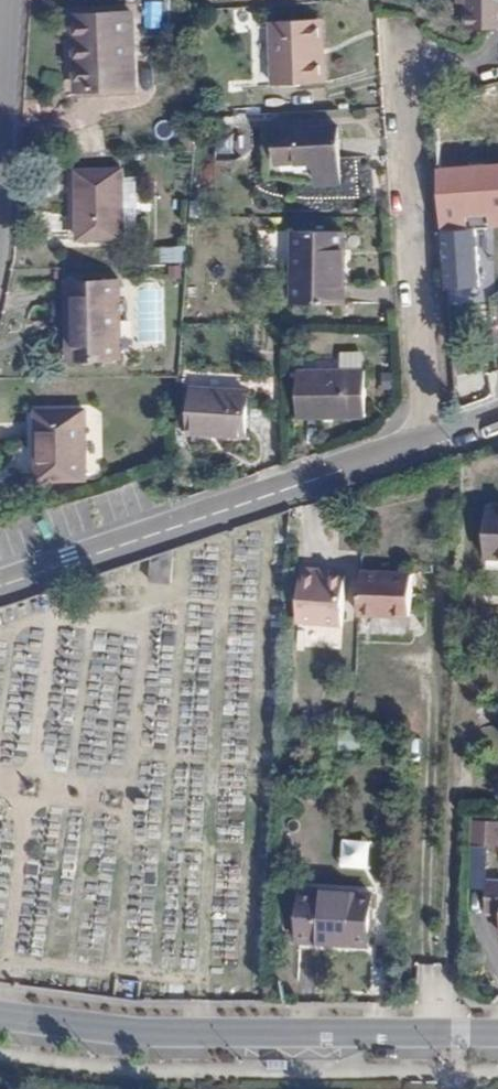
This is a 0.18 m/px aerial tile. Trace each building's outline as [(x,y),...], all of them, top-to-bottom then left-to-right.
[(468,28),(497,27),(497,0),(467,0),(468,28)] [(133,12),(73,15),(75,43),(78,44),(80,92),(137,89),(133,12)] [(327,82),(326,57),(319,57),(317,19),(271,22),(274,86),(327,82)] [(319,57),(326,57),(324,19),(317,19),(319,57)] [(473,94),(472,106),(436,109),(449,289),(453,289),(472,288),(482,287),(476,213),(497,211),(497,93),(473,94)] [(340,125),(278,129),(279,163),(318,161),(319,184),(343,183),(340,125)] [(123,169),(68,171),(70,217),(78,216),(79,240),(139,238),(136,177),(124,178),(123,169)] [(345,304),(345,232),(293,232),(294,304),(345,304)] [(184,245),(160,245),(160,259),(184,259),(184,245)] [(124,355),(120,281),(68,284),(70,320),(79,319),(81,357),(124,355)] [(473,306),(472,288),(453,289),(454,308),(473,306)] [(299,419),(367,416),(367,370),(298,372),(299,419)] [(247,437),(249,390),(194,389),(191,434),(247,437)] [(89,480),(88,410),(37,411),(39,481),(89,480)] [(489,506),(486,558),(497,559),(497,506),(489,506)] [(174,549),(152,556),(149,582),(172,583),(174,549)] [(299,621),(332,624),(334,575),(320,574),(321,570),(301,569),(299,621)] [(334,575),(332,624),(343,625),(344,575),(334,575)] [(360,616),(411,618),(413,577),(361,575),(360,616)] [(469,843),(497,845),(497,819),(471,817),(469,843)] [(368,868),(370,840),(342,838),(340,866),(368,868)] [(488,880),(487,915),(497,916),(497,880),(488,880)] [(374,892),(303,888),(299,943),(370,947),(374,892)]
